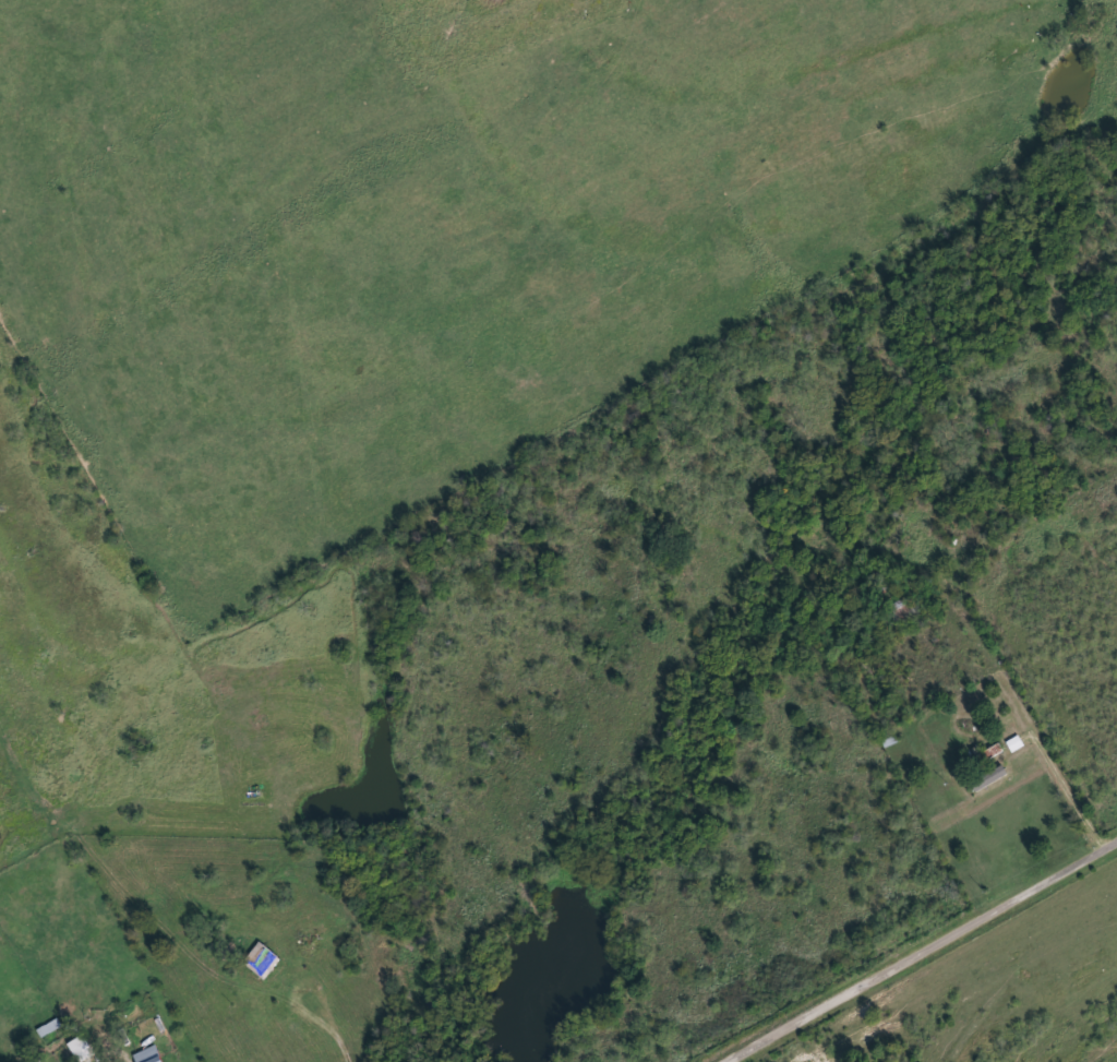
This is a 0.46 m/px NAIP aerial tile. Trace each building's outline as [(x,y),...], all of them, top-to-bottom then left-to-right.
[(917,612),(901,625),(888,608),(904,596),(917,612)] [(1026,746),(1021,737),(1009,743),(1014,753),(1026,746)] [(1004,751),(965,773),(961,765),(999,743),(1004,751)] [(971,783),(1010,761),(1019,776),(1006,784),(1002,778),(976,792),(971,783)] [(277,960),(267,977),(244,963),(255,946),(277,960)] [(63,1026),(43,1037),(38,1029),(59,1018),(63,1026)] [(70,1043),(83,1035),(91,1048),(77,1057),(70,1043)] [(156,1045),(164,1061),(135,1061),(132,1057),(156,1045)]
